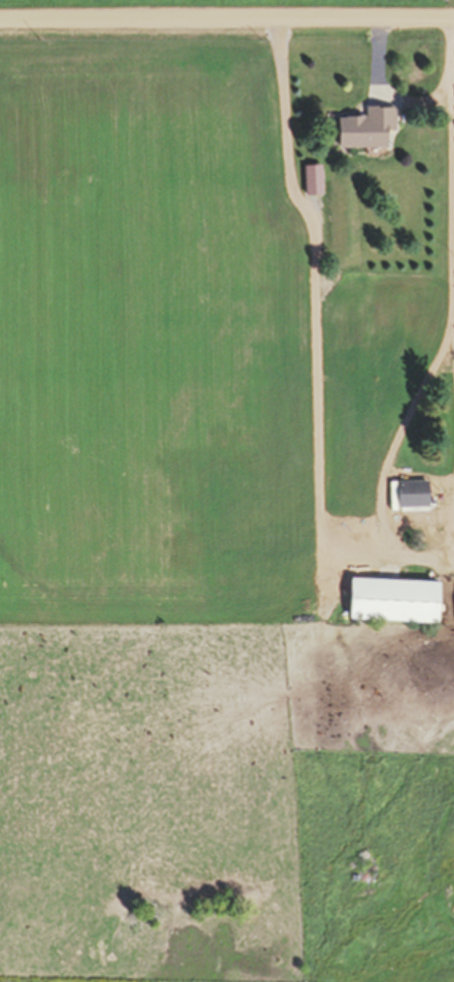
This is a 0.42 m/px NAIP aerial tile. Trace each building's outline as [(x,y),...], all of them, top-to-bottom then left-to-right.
[(334,115),(334,146),(383,146),(384,128),(392,128),(392,105),(363,105),(363,115),(334,115)] [(319,165),(303,165),(303,194),(319,194),(319,165)] [(394,506),(425,506),(425,480),(394,480),(394,506)] [(344,620),(433,622),(434,581),(345,578),(344,620)]
